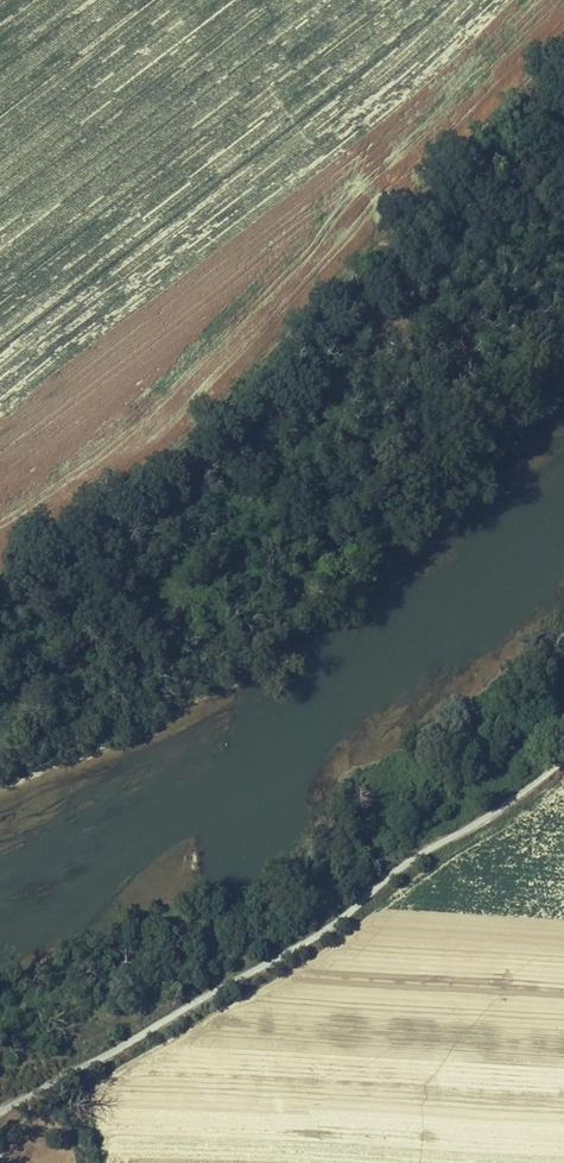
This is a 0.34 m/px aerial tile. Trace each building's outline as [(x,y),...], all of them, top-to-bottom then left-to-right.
[(36,1030),(13,1045),(20,1055),(42,1039),(36,1030)]
